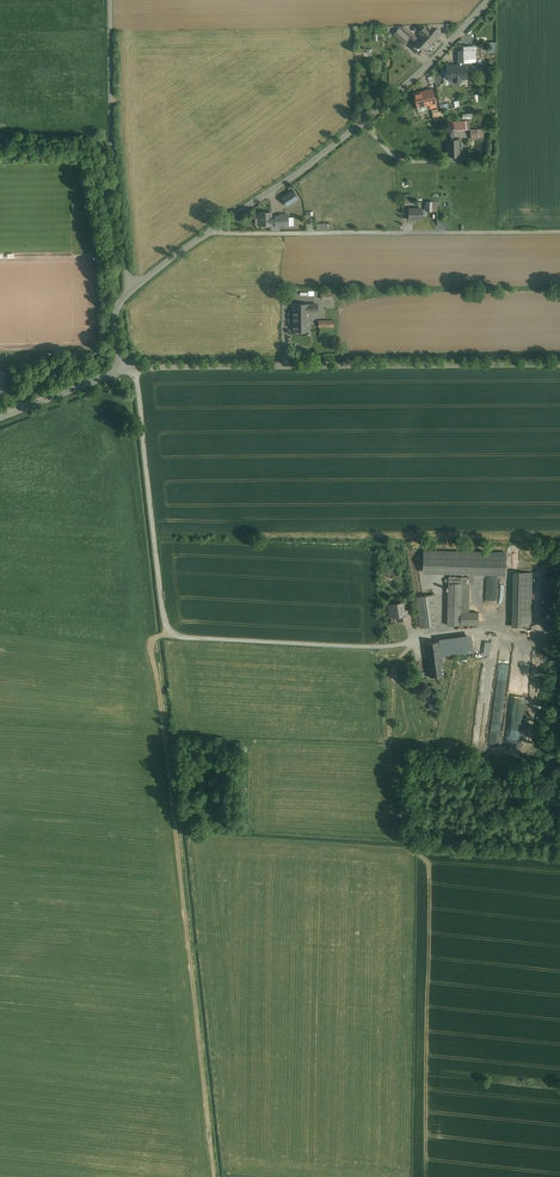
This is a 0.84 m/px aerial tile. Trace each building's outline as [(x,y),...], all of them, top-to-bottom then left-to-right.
[(418,38),(404,26),(397,26),(399,28),(409,37),(412,40),(414,42),(418,38)] [(409,37),(399,28),(394,34),(400,40),(403,43),(409,37)] [(422,35),(415,43),(423,51),(431,43),(432,44),(440,36),(434,31),(433,33),(428,29),(427,30),(422,35)] [(423,51),(415,43),(412,47),(420,55),(423,51)] [(468,61),(468,51),(459,51),(459,61),(468,61)] [(466,65),(459,66),(459,67),(453,67),(452,66),(447,66),(447,73),(449,73),(449,78),(454,78),(454,81),(461,81),(461,78),(466,78),(466,70),(465,70),(465,66),(466,66),(466,65)] [(432,88),(429,89),(431,94),(424,96),(427,105),(436,103),(432,88)] [(418,108),(427,105),(424,96),(431,94),(429,89),(414,93),(418,108)] [(471,130),(472,138),(479,137),(479,134),(483,133),(483,129),(471,130)] [(449,140),(449,146),(449,151),(448,151),(448,157),(460,156),(460,150),(459,150),(458,139),(454,139),(449,140)] [(293,191),(283,197),(288,205),(298,199),(293,191)] [(422,209),(414,209),(414,208),(409,208),(409,219),(416,219),(422,220),(422,209),(422,208),(422,209)] [(271,212),(259,212),(259,218),(260,218),(260,225),(271,225),(271,218),(271,212)] [(280,214),(280,216),(275,216),(275,218),(271,218),(271,225),(272,230),(280,230),(280,226),(288,226),(288,223),(289,222),(289,220),(288,219),(288,214),(280,214)] [(309,304),(293,304),(293,331),(309,331),(309,321),(309,312),(318,311),(318,304),(309,305),(309,304)] [(507,553),(424,551),(423,573),(506,575),(507,553)] [(519,572),(518,572),(517,627),(531,627),(532,573),(530,573),(519,572)] [(449,583),(461,584),(460,607),(460,612),(468,612),(469,578),(449,577),(449,583)] [(555,629),(556,578),(545,577),(544,628),(555,629)] [(449,583),(448,607),(460,607),(461,584),(449,583)] [(435,594),(416,597),(421,628),(439,625),(435,594)] [(409,610),(404,611),(403,603),(391,605),(392,612),(390,612),(391,617),(400,616),(401,621),(411,619),(409,610)] [(460,607),(448,607),(448,625),(460,626),(460,625),(460,612),(460,607)] [(468,612),(460,612),(460,625),(479,625),(479,613),(468,612)] [(472,643),(460,644),(459,638),(453,639),(455,654),(473,652),(472,643)] [(453,639),(426,643),(428,658),(441,656),(455,654),(453,639)] [(441,656),(428,658),(430,677),(444,675),(441,656)]
